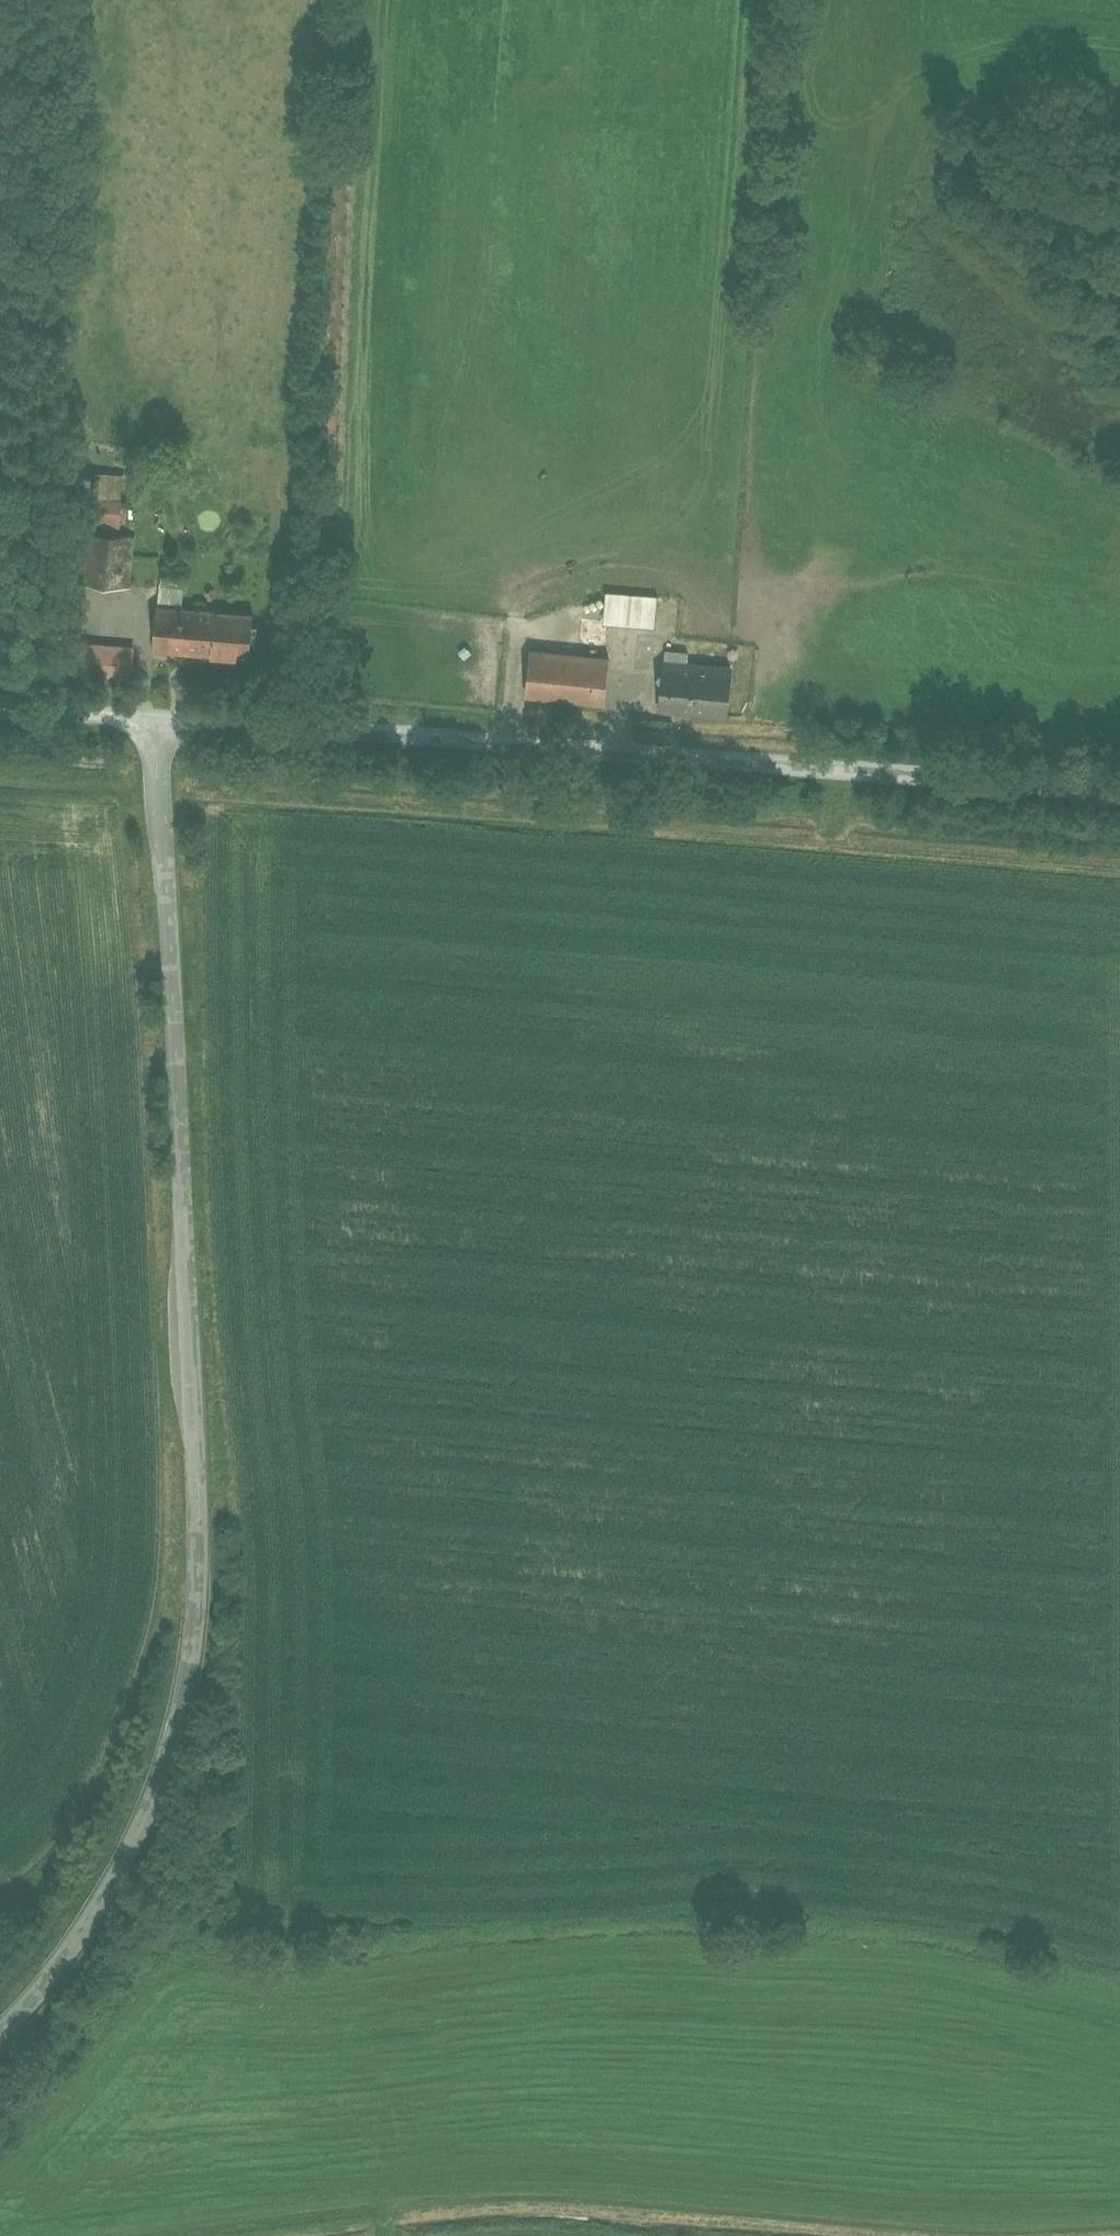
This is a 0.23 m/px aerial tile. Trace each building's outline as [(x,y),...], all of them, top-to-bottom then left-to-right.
[(95,473),(93,497),(124,499),(126,475),(95,473)] [(121,527),(124,499),(93,497),(89,497),(87,524),(121,527)] [(133,585),(136,535),(81,531),(77,582),(133,585)] [(604,589),(602,620),(654,624),(656,593),(604,589)] [(249,658),(252,613),(163,606),(159,650),(249,658)] [(134,675),(134,641),(63,641),(63,675),(134,675)] [(602,700),(606,659),(531,651),(527,693),(602,700)] [(728,714),(732,667),(665,661),(661,709),(728,714)]
